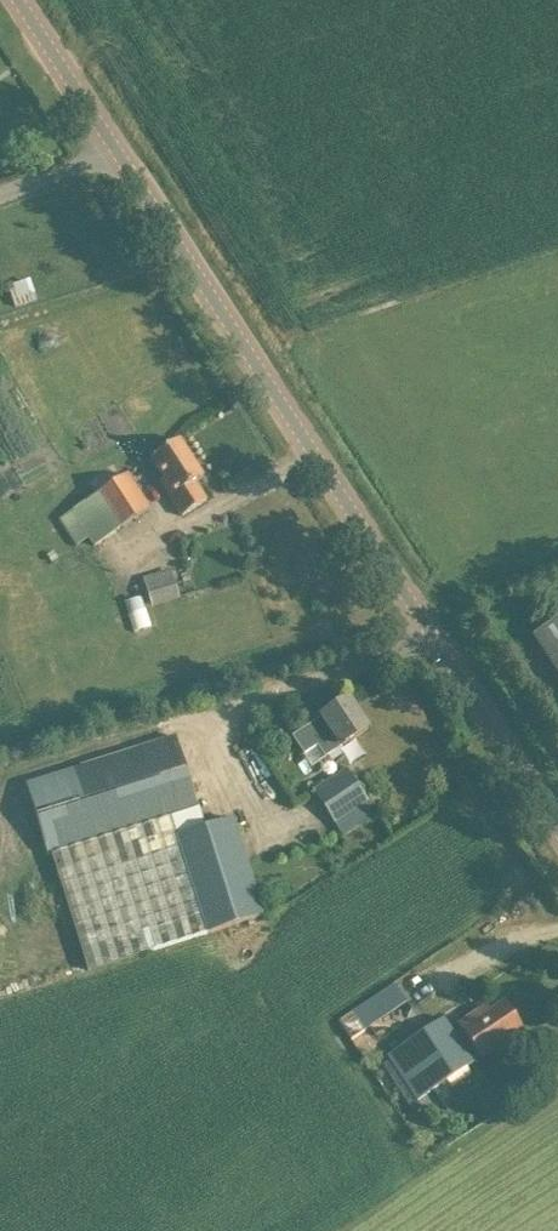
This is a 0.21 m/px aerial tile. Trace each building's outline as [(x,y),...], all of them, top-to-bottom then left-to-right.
[(31,279),(9,286),(16,308),(38,300),(31,279)] [(180,440),(153,458),(166,478),(160,481),(182,516),(207,500),(196,482),(204,477),(180,440)] [(71,511),(93,544),(150,508),(128,474),(71,511)] [(140,581),(147,603),(175,594),(168,572),(140,581)] [(141,595),(123,601),(133,631),(151,625),(141,595)] [(555,624),(534,637),(557,673),(557,621),(555,624)] [(318,745),(326,757),(368,729),(348,699),(305,727),(292,736),(304,754),(318,745)] [(197,801),(176,731),(25,779),(48,847),(197,801)] [(312,789),(343,837),(378,814),(347,767),(312,789)] [(205,824),(197,801),(48,847),(89,972),(264,918),(233,816),(205,824)] [(399,984),(338,1015),(349,1036),(410,1006),(399,984)] [(504,1004),(494,1011),(483,1018),(478,1012),(459,1026),(460,1027),(452,1032),(443,1018),(389,1056),(419,1100),(474,1063),(473,1062),(481,1057),(482,1058),(522,1031),(504,1004)]
